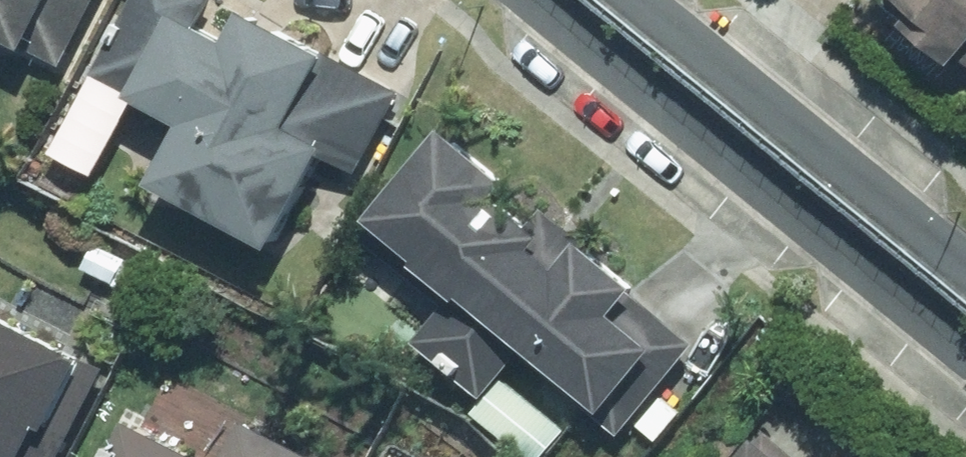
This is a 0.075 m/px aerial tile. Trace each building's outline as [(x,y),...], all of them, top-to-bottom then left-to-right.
[(65,68),(100,0),(0,0),(0,35),(65,68)] [(255,16),(238,47),(202,27),(216,0),(140,0),(100,75),(140,97),(139,101),(193,130),(161,190),(282,253),(331,161),(362,178),(406,97),(255,16)] [(964,28),(954,41),(965,49),(965,0),(926,0),(964,28)] [(525,358),(627,440),(700,349),(643,302),(647,295),(596,254),(598,251),(548,212),(534,228),(506,205),(518,191),(451,136),(396,205),(393,202),(362,240),(451,311),(420,347),(488,403),(525,358)] [(124,262),(102,310),(135,326),(158,277),(124,262)] [(75,436),(59,428),(91,365),(0,318),(0,456),(64,456),(75,436)] [(244,424),(226,456),(306,456),(244,424)] [(124,456),(193,456),(139,428),(124,456)] [(770,434),(751,456),(799,456),(770,434)]
